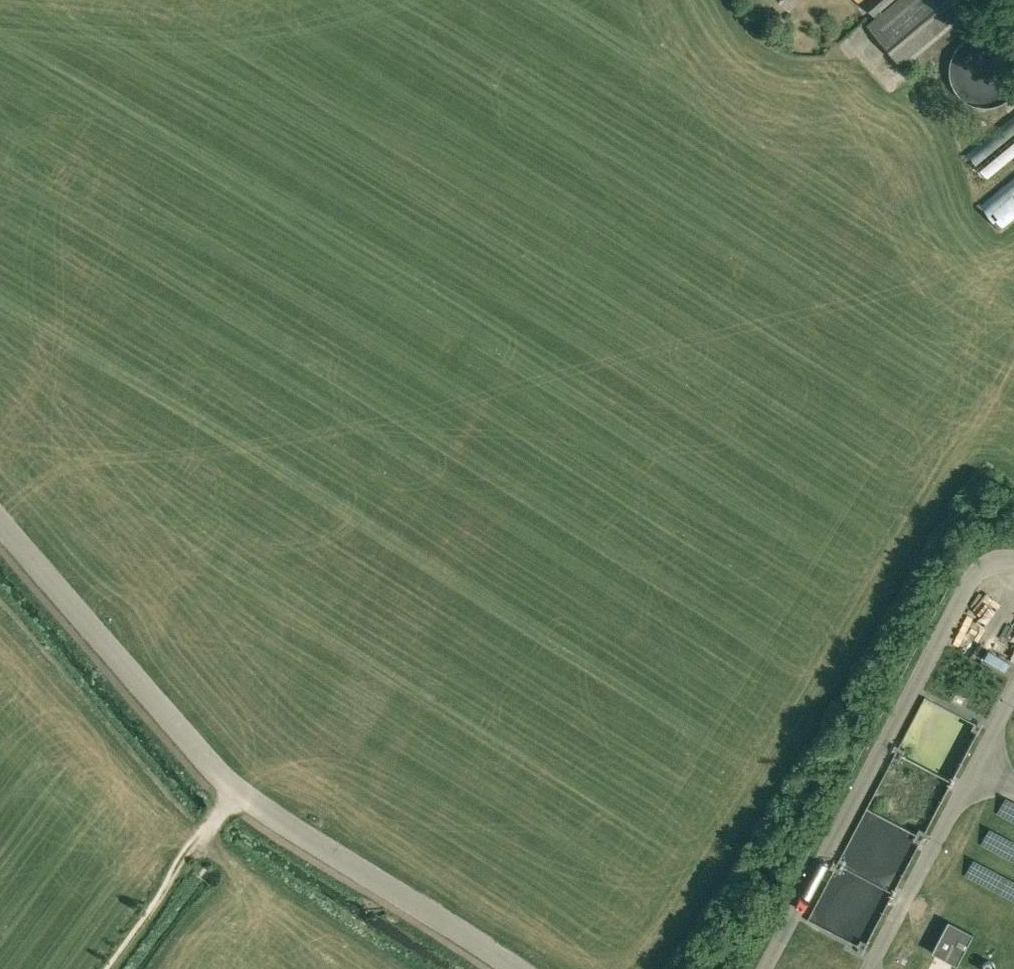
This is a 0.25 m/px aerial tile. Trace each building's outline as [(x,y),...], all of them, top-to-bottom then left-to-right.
[(864,2),(876,17),(867,25),(908,73),(990,4),(986,0),(866,0),(864,2)] [(949,74),(949,75),(950,81),(953,86),(956,91),(959,96),(964,99),(969,102),(974,105),(979,106),(985,106),(991,106),(996,104),(1002,102),(1007,99),(1011,96),(1013,92),(1013,47),(1011,44),(1007,40),(1002,37),(996,35),(991,34),(985,33),(979,34),(974,35),(969,37),(964,40),(959,44),(956,48),(953,53),(950,58),(949,64),(949,70),(949,74)] [(965,155),(984,179),(1013,156),(1013,117),(965,155)] [(980,204),(1000,229),(1013,217),(1013,176),(980,204)] [(956,964),(973,933),(948,920),(931,951),(937,954),(954,963),(956,964)]
